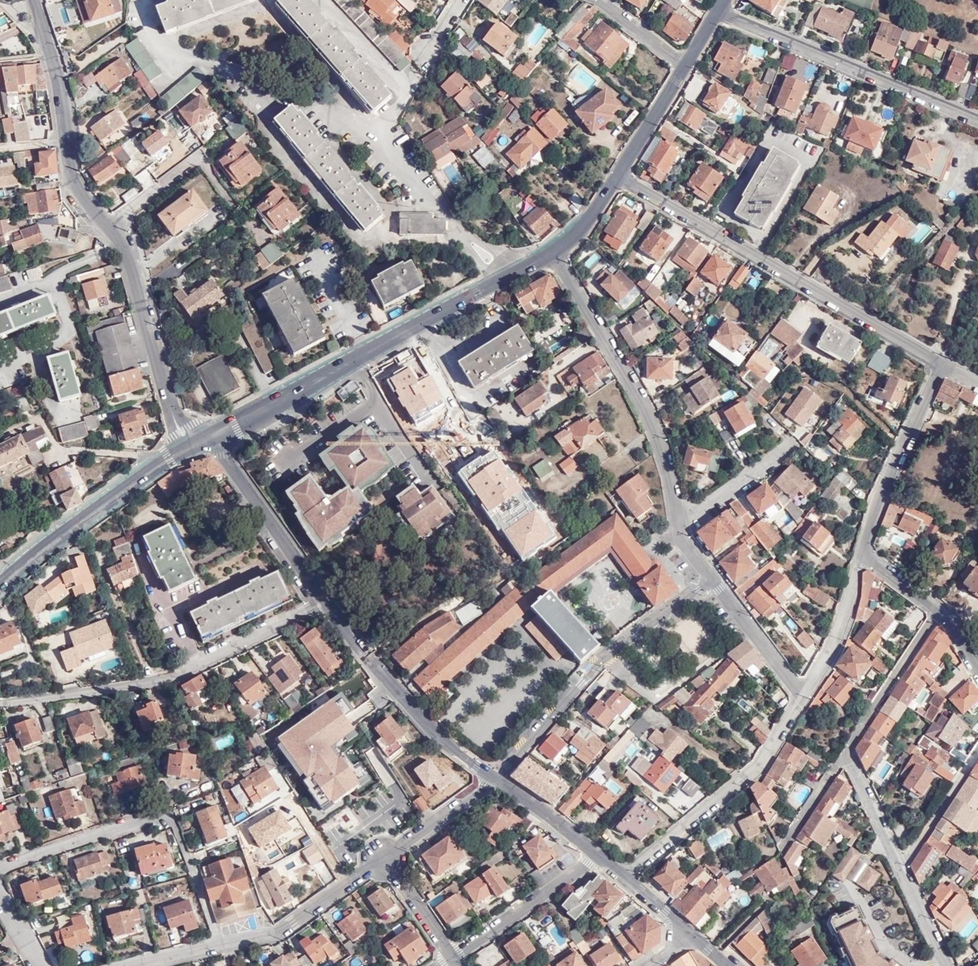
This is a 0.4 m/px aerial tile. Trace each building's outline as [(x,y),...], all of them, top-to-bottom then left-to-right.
[(82,26),(121,13),(117,0),(74,0),(82,26)] [(168,6),(157,11),(166,34),(178,30),(177,28),(248,0),(248,2),(255,0),(184,0),(168,6)] [(177,28),(178,30),(179,32),(249,4),(248,2),(248,0),(177,28)] [(278,4),(374,114),(392,99),(384,89),(385,88),(375,76),(365,64),(362,67),(350,53),(353,51),(343,40),(334,29),(332,31),(321,18),(322,17),(312,5),(308,0),(283,0),(278,4)] [(358,5),(353,0),(333,0),(396,67),(406,58),(402,54),(385,35),(361,8),(359,6),(358,5)] [(362,2),(365,4),(371,10),(369,13),(371,15),(375,18),(387,28),(395,18),(391,14),(387,11),(394,3),(391,0),(362,0),(362,2)] [(410,14),(416,7),(408,0),(395,0),(410,14)] [(496,16),(507,3),(504,0),(480,0),(478,2),(496,16)] [(641,10),(647,0),(625,0),(641,10)] [(683,5),(676,0),(662,0),(677,12),(683,5)] [(748,3),(770,15),(778,4),(784,7),(788,0),(749,0),(748,3)] [(398,6),(394,3),(387,11),(391,14),(398,6)] [(374,114),(278,4),(275,6),(371,117),(374,114)] [(777,19),(784,7),(778,4),(770,15),(777,19)] [(841,15),(811,4),(803,25),(811,29),(812,27),(840,38),(842,31),(845,32),(853,14),(843,9),(841,15)] [(582,29),(598,11),(592,6),(588,10),(582,7),(570,21),(582,29)] [(692,29),(676,16),(665,32),(683,44),(692,29)] [(507,25),(511,28),(517,20),(513,17),(507,25)] [(591,37),(604,22),(600,19),(587,34),(591,37)] [(560,40),(575,52),(581,45),(573,39),(582,29),(570,21),(564,27),(568,31),(560,40)] [(614,54),(626,41),(604,22),(591,37),(614,54)] [(912,30),(904,26),(902,31),(881,23),(876,35),(871,48),(870,50),(882,55),(881,57),(891,61),(899,40),(907,43),(912,30)] [(517,40),(497,25),(484,41),(503,57),(517,40)] [(924,34),(912,30),(907,43),(905,48),(941,63),(948,45),(931,37),(929,43),(922,40),(924,34)] [(388,32),(385,35),(402,54),(409,48),(395,33),(392,36),(388,32)] [(871,48),(876,35),(871,33),(865,45),(871,48)] [(488,54),(481,47),(480,49),(467,36),(456,47),(468,60),(473,56),(479,63),(488,54)] [(586,44),(607,62),(614,54),(591,37),(588,41),(586,44)] [(161,74),(138,39),(125,48),(142,71),(146,77),(150,82),(161,74)] [(614,54),(620,59),(631,45),(626,41),(614,54)] [(743,64),(741,62),(736,59),(740,52),(724,44),(714,60),(720,65),(716,72),(733,82),(743,64)] [(736,59),(741,62),(744,55),(740,52),(736,59)] [(791,70),(796,56),(785,52),(780,66),(791,70)] [(967,58),(951,52),(948,62),(951,64),(944,79),(959,85),(966,68),(963,67),(967,58)] [(613,67),(620,59),(614,54),(607,62),(613,67)] [(132,74),(121,59),(94,78),(91,74),(82,80),(90,91),(99,85),(101,86),(102,85),(111,94),(122,87),(118,83),(132,74)] [(37,90),(47,90),(46,83),(41,63),(16,66),(16,61),(2,63),(6,85),(7,94),(18,92),(18,86),(32,85),(32,84),(36,84),(37,90)] [(526,80),(537,67),(532,62),(525,70),(521,66),(511,77),(521,86),(526,80)] [(161,99),(170,111),(207,79),(197,68),(161,99)] [(777,71),(769,68),(764,81),(771,84),(777,71)] [(146,77),(142,71),(134,76),(139,83),(146,77)] [(467,115),(481,101),(456,73),(442,87),(463,109),(462,110),(467,115)] [(154,88),(150,82),(146,77),(139,83),(143,87),(145,85),(150,92),(154,88)] [(807,85),(786,77),(775,106),(795,114),(807,85)] [(514,106),(518,110),(521,107),(517,102),(524,95),(527,96),(530,93),(537,101),(541,96),(527,81),(510,102),(514,106)] [(210,86),(207,82),(198,89),(202,94),(210,86)] [(752,83),(748,90),(755,94),(759,87),(752,83)] [(965,98),(969,87),(962,84),(958,95),(965,98)] [(977,87),(971,84),(969,87),(965,98),(972,101),(977,87)] [(7,94),(6,85),(0,87),(5,114),(7,113),(10,113),(7,94)] [(729,95),(715,86),(704,103),(718,111),(729,95)] [(498,94),(506,98),(510,92),(501,87),(498,94)] [(751,102),(764,110),(768,100),(760,95),(759,97),(755,94),(748,90),(744,96),(750,100),(749,101),(751,102)] [(620,109),(605,92),(577,114),(593,134),(612,120),(610,117),(620,109)] [(212,112),(201,96),(176,116),(188,132),(212,112)] [(487,142),(514,106),(510,102),(506,107),(483,137),(487,142)] [(760,115),(764,110),(751,102),(748,107),(760,115)] [(681,122),(691,106),(686,103),(676,118),(681,122)] [(125,124),(111,104),(100,112),(105,118),(93,127),(102,140),(125,124)] [(802,116),(795,131),(801,134),(804,127),(827,137),(831,128),(833,129),(838,118),(828,113),(829,111),(828,108),(826,105),(823,104),(819,105),(818,106),(814,115),(812,120),(807,119),(802,116)] [(705,115),(691,106),(681,122),(696,131),(700,125),(703,128),(702,130),(711,136),(718,126),(704,117),(705,115)] [(278,121),(367,231),(382,218),(377,211),(380,209),(369,196),(360,185),(358,186),(347,173),(349,172),(340,160),(331,149),(328,151),(317,137),(319,135),(310,123),(300,112),(297,115),(293,109),(278,121)] [(540,113),(538,112),(530,119),(551,140),(566,126),(553,111),(548,116),(543,110),(540,113)] [(14,132),(12,123),(10,113),(7,113),(7,117),(2,118),(5,134),(14,132)] [(460,118),(440,130),(452,151),(459,147),(463,155),(482,143),(479,139),(460,118)] [(882,131),(852,118),(843,139),(849,141),(858,145),(864,147),(873,151),(882,131)] [(228,129),(239,142),(252,132),(242,120),(228,129)] [(16,142),(30,141),(26,121),(12,123),(14,132),(16,142)] [(363,234),(367,231),(278,121),(274,124),(363,234)] [(726,135),(730,129),(723,125),(719,131),(726,135)] [(662,127),(658,134),(672,143),(677,136),(662,127)] [(452,151),(440,130),(421,142),(434,162),(452,151)] [(529,134),(524,130),(514,140),(518,145),(508,155),(521,170),(547,144),(534,130),(529,134)] [(655,137),(641,159),(647,163),(662,142),(655,137)] [(736,165),(748,146),(755,150),(757,147),(750,143),(742,137),(741,137),(738,141),(732,137),(720,155),(736,165)] [(137,138),(123,147),(124,149),(131,159),(144,149),(137,138)] [(825,139),(822,147),(828,149),(829,148),(831,142),(832,142),(825,139)] [(846,149),(861,155),(864,147),(858,145),(849,141),(846,149)] [(640,178),(647,182),(651,177),(660,183),(680,153),(662,142),(647,164),(650,166),(646,172),(644,172),(640,178)] [(950,153),(928,144),(926,147),(921,145),(914,142),(906,162),(914,165),(912,171),(938,181),(950,153)] [(262,173),(240,144),(216,161),(219,164),(221,164),(228,172),(229,172),(242,188),(262,173)] [(123,147),(122,145),(88,169),(99,184),(121,169),(113,157),(116,154),(118,155),(124,149),(123,147)] [(484,168),(494,160),(483,147),(472,157),(483,169),(484,168)] [(50,182),(57,181),(53,148),(22,151),(24,166),(24,170),(32,170),(34,182),(50,180),(50,182)] [(12,152),(13,163),(17,162),(18,167),(24,166),(22,151),(12,152)] [(439,170),(456,159),(452,151),(434,162),(439,170)] [(775,151),(765,167),(756,180),(755,180),(751,186),(753,187),(744,201),(735,215),(760,229),(799,165),(775,151)] [(505,169),(496,158),(494,160),(484,168),(488,173),(498,169),(502,172),(505,169)] [(756,180),(765,167),(762,165),(753,179),(755,180),(756,180)] [(18,185),(15,167),(0,169),(0,188),(18,185)] [(721,182),(701,168),(686,189),(706,203),(721,182)] [(507,172),(513,179),(516,176),(511,169),(507,172)] [(741,199),(744,201),(753,187),(751,186),(750,185),(741,199)] [(803,210),(829,226),(837,213),(830,209),(838,197),(818,185),(803,210)] [(123,197),(127,203),(140,195),(135,189),(123,197)] [(58,212),(55,190),(37,193),(38,204),(33,205),(34,212),(39,211),(39,215),(58,212)] [(277,190),(254,208),(256,211),(257,210),(265,220),(267,218),(280,234),(300,218),(277,190)] [(206,214),(191,193),(157,217),(172,238),(190,225),(206,214)] [(584,204),(575,195),(570,201),(577,209),(584,204)] [(523,221),(536,237),(551,225),(554,229),(559,225),(530,197),(527,201),(535,211),(529,216),(525,212),(521,215),(525,220),(523,221)] [(618,211),(634,221),(636,216),(621,207),(618,211)] [(895,216),(912,230),(921,219),(908,209),(895,216)] [(640,222),(646,227),(655,215),(649,210),(640,222)] [(612,243),(621,248),(637,223),(634,221),(618,211),(604,232),(615,239),(612,243)] [(935,213),(929,219),(942,231),(947,226),(935,213)] [(432,220),(432,216),(400,215),(400,235),(445,235),(445,220),(432,220)] [(903,242),(912,230),(895,216),(886,227),(882,224),(869,240),(862,235),(855,245),(873,259),(874,257),(881,261),(898,238),(903,242)] [(0,221),(0,225),(2,234),(17,229),(15,223),(9,225),(6,220),(0,221)] [(536,237),(542,242),(560,227),(559,225),(554,229),(551,225),(536,237)] [(43,243),(38,226),(21,231),(22,235),(14,237),(16,241),(11,243),(14,252),(43,243)] [(640,250),(657,262),(673,241),(655,228),(640,250)] [(938,266),(948,270),(960,243),(945,237),(934,260),(937,261),(935,265),(938,266)] [(699,272),(709,259),(705,255),(707,252),(689,238),(677,254),(699,272)] [(274,243),(260,252),(261,253),(271,266),(284,256),(274,243)] [(271,266),(261,253),(253,259),(263,272),(271,266)] [(695,277),(699,272),(677,254),(673,260),(690,273),(695,277)] [(714,256),(701,273),(719,286),(732,269),(714,256)] [(121,270),(119,263),(106,267),(104,268),(105,274),(121,270)] [(422,284),(410,263),(392,273),(372,284),(384,305),(422,284)] [(750,271),(743,266),(733,279),(740,284),(750,271)] [(40,269),(27,273),(30,281),(42,277),(40,269)] [(101,274),(99,269),(70,278),(71,283),(101,274)] [(600,286),(618,304),(635,287),(619,271),(612,278),(604,271),(595,280),(601,285),(600,286)] [(628,276),(645,293),(651,284),(642,277),(640,279),(632,272),(628,276)] [(690,273),(686,279),(692,283),(695,277),(690,273)] [(13,290),(9,276),(0,278),(0,294),(13,290)] [(548,276),(512,299),(518,309),(522,307),(527,316),(560,296),(548,276)] [(692,283),(686,290),(693,296),(702,283),(695,278),(692,283)] [(733,279),(729,284),(736,289),(740,284),(733,279)] [(87,302),(97,299),(106,297),(102,280),(82,285),(87,302)] [(181,291),(173,297),(192,320),(198,315),(223,298),(211,282),(187,300),(181,291)] [(301,297),(293,282),(266,297),(298,356),(326,341),(313,319),(301,297)] [(645,293),(661,307),(668,314),(669,313),(672,309),(658,296),(662,292),(651,284),(645,293)] [(658,296),(672,309),(674,306),(676,303),(662,292),(658,296)] [(56,315),(49,297),(28,305),(0,316),(0,339),(56,315)] [(99,308),(97,299),(87,302),(89,311),(99,308)] [(655,307),(649,301),(642,305),(648,311),(655,307)] [(669,313),(683,326),(688,319),(674,306),(672,309),(669,313)] [(644,310),(632,317),(637,325),(632,328),(631,326),(620,333),(632,353),(643,346),(642,344),(649,340),(651,344),(657,340),(659,335),(644,310)] [(138,334),(132,312),(124,315),(122,315),(122,317),(125,326),(128,337),(138,334)] [(198,315),(192,320),(197,327),(204,322),(198,315)] [(125,326),(122,317),(86,328),(88,336),(125,326)] [(800,338),(780,319),(770,333),(788,344),(785,348),(787,351),(786,352),(794,359),(804,349),(797,342),(800,338)] [(802,335),(780,319),(800,338),(802,335)] [(252,321),(240,328),(265,376),(277,370),(252,321)] [(709,345),(740,367),(757,343),(727,321),(709,345)] [(143,390),(128,337),(125,326),(88,336),(93,356),(101,354),(113,398),(143,390)] [(848,365),(861,344),(829,326),(816,346),(848,365)] [(592,339),(585,327),(573,335),(581,346),(592,339)] [(533,353),(517,328),(501,338),(478,352),(459,364),(474,389),(533,353)] [(703,332),(697,328),(691,337),(696,341),(703,332)] [(689,340),(681,332),(674,338),(680,346),(689,340)] [(689,340),(680,346),(678,348),(682,353),(693,345),(689,340)] [(868,366),(881,373),(882,372),(884,372),(891,359),(877,350),(868,366)] [(773,365),(756,352),(739,376),(754,389),(773,365)] [(600,369),(605,366),(597,354),(573,370),(575,374),(595,361),(600,369)] [(68,355),(47,360),(53,380),(59,403),(79,397),(68,355)] [(239,390),(222,356),(195,370),(213,404),(239,390)] [(671,380),(671,360),(648,360),(648,379),(671,380)] [(586,390),(610,373),(605,366),(600,369),(595,361),(575,374),(576,374),(580,381),(581,382),(586,390)] [(754,389),(758,393),(759,394),(778,371),(773,365),(754,389)] [(410,366),(388,378),(413,421),(446,402),(431,375),(419,382),(410,366)] [(719,398),(715,392),(707,379),(710,377),(704,368),(688,378),(694,387),(690,389),(692,391),(685,395),(696,412),(719,398)] [(610,374),(610,373),(586,390),(610,374)] [(576,374),(569,378),(574,386),(580,381),(576,374)] [(715,392),(721,388),(713,375),(710,377),(707,379),(715,392)] [(875,396),(892,405),(894,401),(899,404),(905,393),(903,392),(906,385),(889,376),(882,391),(878,389),(875,396)] [(574,386),(569,378),(567,380),(573,388),(581,382),(580,381),(574,386)] [(694,387),(688,378),(685,380),(690,389),(694,387)] [(953,407),(958,398),(977,408),(977,395),(962,386),(961,388),(944,379),(936,398),(951,406),(953,407)] [(352,382),(337,393),(343,402),(361,389),(360,387),(356,382),(352,382)] [(527,417),(548,404),(543,397),(548,394),(541,383),(515,400),(527,417)] [(804,387),(783,414),(802,428),(823,401),(804,387)] [(12,388),(3,392),(8,401),(17,397),(12,388)] [(749,394),(754,398),(758,393),(754,389),(749,394)] [(742,405),(754,398),(749,394),(748,394),(709,417),(713,425),(726,418),(736,435),(754,424),(742,405)] [(696,412),(685,395),(682,398),(693,414),(696,412)] [(27,398),(17,402),(22,413),(32,408),(27,398)] [(944,402),(939,411),(946,415),(951,406),(944,402)] [(12,408),(0,413),(4,421),(16,416),(12,408)] [(504,422),(495,409),(487,414),(496,428),(504,422)] [(977,426),(977,414),(970,409),(965,419),(977,426)] [(143,411),(118,419),(123,431),(116,433),(120,446),(151,436),(143,411)] [(828,441),(838,451),(843,447),(847,450),(866,431),(846,411),(825,432),(831,438),(828,441)] [(101,427),(97,413),(84,418),(85,422),(87,431),(101,427)] [(554,436),(566,458),(604,436),(592,414),(554,436)] [(59,429),(63,444),(88,436),(87,431),(85,422),(59,429)] [(0,448),(0,469),(28,455),(33,466),(45,460),(37,444),(47,438),(42,427),(36,430),(34,425),(26,429),(29,434),(0,448)] [(363,427),(355,433),(365,448),(373,442),(367,433),(363,427)] [(325,455),(334,469),(340,465),(343,471),(338,474),(340,477),(342,480),(347,486),(354,481),(358,488),(359,487),(376,475),(377,477),(386,471),(387,473),(394,467),(383,452),(381,453),(373,442),(365,448),(355,433),(352,430),(339,439),(341,443),(325,455)] [(374,435),(370,432),(367,433),(373,442),(381,453),(383,452),(384,452),(380,445),(379,443),(377,439),(374,435)] [(495,448),(459,474),(522,563),(559,537),(495,448)] [(719,451),(711,448),(709,455),(689,448),(685,464),(693,467),(692,471),(703,474),(705,472),(706,471),(716,474),(721,458),(717,457),(719,451)] [(325,464),(327,466),(327,468),(331,471),(336,479),(340,477),(336,471),(334,469),(325,455),(321,457),(323,461),(325,464)] [(566,476),(578,469),(570,456),(559,464),(566,476)] [(179,468),(157,483),(168,497),(183,486),(214,478),(218,484),(228,478),(213,458),(179,468)] [(553,473),(546,461),(533,469),(540,481),(553,473)] [(334,469),(336,471),(338,474),(343,471),(340,465),(334,469)] [(790,467),(769,489),(778,501),(783,506),(795,522),(803,514),(789,503),(798,492),(804,497),(813,487),(790,467)] [(67,511),(80,502),(75,492),(74,492),(62,469),(49,475),(57,491),(50,495),(56,507),(64,503),(67,511)] [(376,475),(359,487),(362,492),(365,489),(368,488),(373,485),(378,482),(381,478),(382,477),(387,473),(386,471),(377,477),(376,475)] [(836,477),(850,491),(857,485),(842,471),(836,477)] [(643,496),(650,491),(638,474),(615,491),(636,521),(653,509),(643,496)] [(309,478),(291,492),(300,505),(296,507),(295,508),(308,527),(305,530),(304,530),(309,536),(308,536),(319,552),(326,546),(336,540),(333,537),(339,533),(337,532),(354,520),(368,510),(369,509),(357,492),(356,492),(353,487),(341,496),(340,495),(330,502),(326,496),(323,498),(321,500),(318,496),(321,494),(317,490),(309,478)] [(840,492),(830,484),(821,496),(826,500),(830,504),(840,492)] [(746,499),(764,520),(783,506),(778,501),(777,502),(764,486),(746,499)] [(320,488),(317,490),(321,494),(323,498),(326,496),(324,493),(320,488)] [(413,489),(398,499),(403,506),(400,509),(403,514),(398,517),(403,524),(407,521),(410,525),(410,526),(419,540),(432,530),(434,533),(438,530),(435,525),(450,514),(432,489),(427,493),(420,498),(418,495),(413,489)] [(291,492),(287,494),(288,496),(290,500),(292,502),(293,504),(296,507),(300,505),(291,492)] [(826,500),(821,496),(811,510),(815,514),(826,500)] [(744,512),(734,501),(728,505),(752,532),(757,539),(767,551),(780,540),(764,520),(756,526),(751,519),(749,520),(744,513),(744,512)] [(81,505),(80,502),(67,511),(67,512),(81,505)] [(930,518),(893,502),(882,525),(892,529),(900,512),(904,515),(898,528),(916,537),(923,526),(925,527),(930,518)] [(368,510),(354,520),(355,523),(358,521),(360,521),(365,519),(366,518),(369,516),(371,514),(368,510)] [(727,514),(697,535),(712,555),(742,534),(727,514)] [(299,515),(297,517),(299,520),(299,521),(300,523),(301,524),(304,529),(305,530),(308,527),(299,515)] [(579,665),(590,656),(599,648),(552,595),(610,553),(630,580),(634,577),(639,584),(637,586),(655,608),(677,592),(661,570),(662,567),(658,561),(654,561),(651,563),(639,548),(616,516),(527,581),(526,580),(524,581),(519,575),(501,590),(507,597),(444,653),(438,658),(430,666),(413,681),(429,698),(530,608),(531,609),(530,610),(536,617),(567,651),(579,665)] [(799,526),(795,532),(798,535),(798,536),(817,551),(830,536),(806,516),(799,526)] [(354,520),(337,532),(339,533),(341,536),(343,534),(348,530),(350,528),(352,526),(355,523),(354,520)] [(939,529),(933,526),(927,535),(932,539),(939,529)] [(170,528),(146,539),(153,554),(149,556),(160,580),(164,578),(170,593),(194,582),(170,528)] [(752,532),(745,538),(749,545),(757,539),(752,532)] [(339,533),(333,537),(336,540),(326,546),(328,549),(333,545),(335,544),(342,538),(341,536),(339,533)] [(139,575),(125,536),(114,540),(116,546),(112,548),(118,561),(122,560),(124,565),(107,572),(113,586),(139,575)] [(830,536),(817,551),(822,554),(834,539),(830,536)] [(913,551),(915,543),(906,540),(904,548),(913,551)] [(948,562),(956,550),(941,540),(929,558),(938,564),(939,569),(949,566),(948,562)] [(738,589),(755,575),(763,568),(745,544),(719,564),(738,589)] [(960,576),(966,580),(964,582),(970,587),(969,590),(977,598),(977,567),(975,565),(977,560),(977,553),(960,576)] [(65,586),(67,590),(68,591),(73,588),(76,598),(95,591),(83,555),(74,558),(78,569),(66,574),(60,574),(42,589),(39,585),(24,597),(31,612),(49,597),(50,599),(65,586)] [(758,579),(766,573),(766,574),(779,564),(773,560),(763,568),(755,575),(758,579)] [(764,585),(781,605),(786,600),(786,599),(781,593),(790,585),(777,571),(763,584),(764,585)] [(871,587),(874,575),(869,571),(863,572),(861,601),(856,619),(862,621),(866,624),(854,640),(868,651),(881,636),(894,620),(880,608),(876,613),(866,605),(868,596),(871,587)] [(288,597),(278,575),(192,615),(203,637),(211,633),(212,635),(237,624),(236,621),(254,612),(256,615),(280,604),(278,601),(288,597)] [(735,591),(743,602),(748,598),(742,592),(758,579),(755,575),(738,589),(735,591)] [(634,577),(630,580),(635,587),(637,586),(639,584),(634,577)] [(802,592),(813,600),(819,591),(815,588),(808,583),(802,592)] [(748,597),(766,618),(781,605),(764,585),(763,584),(748,597)] [(781,593),(786,599),(794,591),(790,585),(781,593)] [(34,618),(67,590),(65,586),(50,599),(49,597),(31,612),(34,618)] [(871,587),(868,596),(877,599),(880,589),(871,587)] [(813,600),(823,607),(830,597),(819,591),(813,600)] [(630,608),(601,609),(602,618),(614,618),(614,625),(631,625),(630,608)] [(783,610),(778,614),(794,634),(800,630),(783,610)] [(449,612),(426,626),(413,637),(392,656),(407,673),(423,658),(441,643),(442,645),(459,629),(449,612)] [(555,661),(567,651),(536,617),(525,627),(555,661)] [(899,624),(894,620),(881,636),(886,641),(899,624)] [(79,661),(89,658),(87,654),(103,648),(104,652),(115,648),(106,622),(69,635),(74,649),(60,654),(67,672),(81,666),(79,661)] [(0,629),(0,656),(11,652),(10,650),(19,647),(12,624),(0,629)] [(931,672),(951,643),(941,627),(936,627),(914,660),(924,670),(925,668),(931,672)] [(326,677),(343,666),(343,663),(340,658),(335,661),(313,630),(299,639),(326,677)] [(806,648),(813,642),(803,631),(797,637),(806,648)] [(847,641),(842,655),(844,657),(837,667),(856,681),(869,665),(862,659),(865,654),(860,650),(857,653),(851,648),(853,645),(847,641)] [(746,642),(728,655),(738,666),(750,657),(753,662),(757,667),(762,663),(746,642)] [(438,658),(444,653),(442,645),(441,643),(423,658),(430,666),(438,658)] [(87,654),(89,658),(104,652),(103,648),(87,654)] [(361,666),(353,657),(345,663),(352,672),(353,672),(361,666)] [(738,666),(736,669),(740,673),(753,662),(750,657),(738,666)] [(276,674),(268,680),(279,696),(303,679),(288,658),(273,669),(276,674)] [(882,672),(887,666),(876,658),(872,663),(882,672)] [(700,675),(716,690),(719,693),(729,684),(724,680),(730,674),(734,678),(740,673),(736,669),(727,660),(715,672),(711,667),(700,675)] [(922,672),(924,670),(914,660),(891,696),(907,706),(923,682),(919,679),(922,676),(922,675),(918,673),(920,670),(922,672)] [(967,672),(963,663),(958,668),(960,670),(962,668),(966,673),(967,672)] [(367,673),(361,666),(353,672),(358,679),(367,673)] [(0,672),(0,680),(16,675),(14,668),(0,672)] [(962,668),(960,670),(960,671),(941,689),(945,692),(951,696),(970,678),(966,674),(966,673),(962,668)] [(941,689),(922,672),(920,670),(918,673),(922,675),(922,676),(923,677),(923,678),(925,681),(932,688),(930,690),(933,693),(935,691),(938,694),(936,694),(930,704),(931,705),(924,717),(926,719),(945,692),(941,689)] [(857,699),(868,708),(871,703),(855,690),(835,671),(833,675),(838,680),(831,688),(830,687),(833,681),(830,678),(806,714),(813,719),(824,703),(830,709),(836,702),(841,707),(854,692),(859,696),(857,699)] [(266,696),(251,674),(235,686),(250,707),(266,696)] [(724,680),(729,684),(734,678),(730,674),(724,680)] [(682,688),(657,706),(662,710),(675,701),(699,724),(707,716),(704,712),(712,703),(707,698),(716,690),(700,675),(692,681),(699,689),(691,697),(682,688)] [(805,713),(806,714),(830,678),(832,676),(831,675),(805,713)] [(178,690),(181,697),(188,694),(189,697),(186,699),(194,711),(207,703),(200,692),(208,688),(202,677),(178,690)] [(972,679),(950,699),(964,714),(977,700),(977,691),(976,689),(977,687),(972,679)] [(328,682),(322,686),(325,692),(331,687),(328,682)] [(636,706),(620,693),(617,697),(614,694),(605,687),(596,698),(599,701),(599,700),(617,714),(625,720),(636,706)] [(868,698),(873,701),(878,693),(874,691),(868,698)] [(951,696),(945,692),(926,719),(931,723),(948,700),(951,696)] [(341,693),(332,700),(345,718),(354,711),(341,693)] [(283,700),(290,711),(300,705),(291,694),(283,700)] [(907,706),(891,696),(871,727),(881,734),(882,735),(884,736),(894,722),(895,722),(907,706)] [(300,723),(278,739),(282,744),(304,774),(307,778),(313,787),(309,790),(308,790),(321,808),(331,801),(333,804),(346,795),(348,793),(347,792),(350,789),(352,791),(354,789),(359,786),(357,783),(367,775),(358,763),(350,770),(348,768),(340,757),(339,755),(335,757),(331,752),(333,741),(337,738),(340,742),(345,738),(355,731),(352,728),(350,730),(343,720),(345,719),(345,718),(332,700),(306,719),(308,722),(302,726),(300,723)] [(593,717),(608,729),(614,721),(613,720),(617,714),(599,700),(599,701),(591,711),(595,714),(593,717)] [(157,703),(135,712),(144,734),(165,725),(157,703)] [(96,711),(68,721),(76,747),(105,738),(96,711)] [(938,737),(954,747),(965,730),(968,726),(954,714),(949,720),(938,737)] [(936,740),(938,737),(949,720),(942,716),(936,724),(934,723),(927,734),(936,740)] [(632,726),(636,722),(630,717),(627,722),(632,726)] [(650,725),(641,717),(636,722),(632,726),(629,730),(635,735),(638,738),(650,725)] [(305,718),(299,722),(300,723),(302,726),(308,722),(306,719),(305,718)] [(389,759),(402,749),(396,740),(403,735),(389,719),(386,722),(382,718),(372,725),(382,738),(377,742),(389,759)] [(54,731),(50,719),(43,721),(46,734),(54,731)] [(352,728),(345,719),(343,720),(350,730),(352,728)] [(23,749),(42,742),(34,721),(15,728),(23,749)] [(557,722),(536,746),(552,760),(566,744),(556,735),(558,733),(580,749),(576,755),(588,765),(604,744),(593,736),(586,744),(575,735),(557,722)] [(758,729),(767,738),(770,733),(760,724),(756,728),(758,729)] [(575,735),(586,744),(593,736),(581,727),(575,735)] [(871,727),(855,750),(865,771),(880,749),(875,745),(882,735),(881,734),(871,727)] [(656,731),(645,743),(661,756),(669,762),(676,754),(678,754),(686,745),(669,729),(662,736),(656,731)] [(752,735),(762,745),(767,738),(758,729),(752,735)] [(256,755),(266,750),(256,731),(247,736),(256,755)] [(355,731),(345,738),(348,742),(357,735),(355,731)] [(614,747),(621,739),(615,734),(608,742),(614,747)] [(925,756),(941,767),(945,762),(947,763),(950,758),(944,754),(940,751),(942,748),(923,736),(916,746),(914,749),(917,751),(920,746),(928,751),(925,756)] [(337,738),(333,741),(331,752),(335,757),(339,755),(336,750),(337,744),(340,742),(337,738)] [(43,745),(42,742),(23,749),(24,752),(43,745)] [(610,751),(614,747),(608,742),(604,747),(610,751)] [(14,743),(6,746),(9,755),(8,756),(11,766),(20,762),(14,743)] [(787,743),(778,758),(795,768),(800,771),(806,761),(818,768),(821,764),(816,761),(806,755),(787,743)] [(905,752),(910,755),(914,749),(916,746),(911,743),(905,752)] [(282,744),(278,747),(300,777),(304,774),(282,744)] [(806,755),(816,761),(820,755),(811,749),(806,755)] [(914,749),(910,755),(903,766),(898,773),(901,774),(904,769),(911,774),(907,780),(902,786),(910,791),(912,789),(922,796),(934,778),(924,771),(928,766),(952,782),(955,776),(941,767),(925,756),(917,751),(914,749)] [(904,750),(896,762),(903,766),(910,755),(905,752),(904,750)] [(266,752),(257,758),(262,767),(238,782),(249,799),(257,794),(261,799),(278,789),(268,772),(275,767),(266,752)] [(344,754),(340,757),(348,768),(352,765),(344,754)] [(177,758),(169,758),(167,779),(178,780),(178,781),(198,783),(199,772),(194,771),(195,758),(177,756),(177,758)] [(669,762),(661,756),(652,766),(640,756),(627,771),(642,784),(646,779),(663,793),(671,783),(676,788),(681,782),(685,785),(682,789),(692,798),(700,788),(669,762)] [(77,758),(65,763),(70,778),(82,774),(77,758)] [(509,776),(553,805),(567,788),(525,758),(509,776)] [(778,758),(760,785),(767,791),(774,781),(783,786),(795,768),(778,758)] [(603,759),(595,768),(608,778),(615,770),(608,764),(603,759)] [(119,783),(111,785),(115,796),(133,790),(136,797),(149,793),(140,767),(116,775),(119,783)] [(900,775),(907,780),(911,774),(904,769),(901,774),(900,775)] [(69,778),(67,771),(55,774),(57,781),(69,778)] [(623,776),(638,789),(642,784),(627,771),(623,776)] [(29,784),(26,775),(18,778),(24,794),(25,793),(32,791),(29,784)] [(367,775),(357,783),(359,786),(360,787),(370,779),(367,775)] [(803,781),(814,788),(818,782),(807,775),(803,781)] [(846,780),(839,775),(837,778),(844,783),(846,780)] [(971,775),(933,832),(942,838),(950,827),(952,823),(957,827),(968,835),(969,833),(973,836),(977,829),(977,811),(976,810),(977,808),(977,779),(971,775)] [(307,778),(303,781),(309,790),(313,787),(307,778)] [(837,778),(815,810),(823,816),(834,801),(839,805),(851,788),(844,783),(837,778)] [(585,779),(558,810),(565,816),(582,798),(590,805),(596,799),(607,808),(614,799),(595,783),(588,791),(584,789),(590,783),(585,779)] [(40,781),(29,784),(32,791),(43,788),(40,781)] [(757,783),(749,788),(755,799),(766,821),(766,822),(772,814),(765,808),(774,796),(767,791),(760,785),(757,783)] [(69,791),(48,798),(56,820),(63,817),(65,820),(84,814),(80,801),(73,803),(69,791)] [(420,814),(428,808),(420,797),(412,802),(420,814)] [(628,807),(632,810),(639,803),(641,800),(637,797),(628,807)] [(766,821),(755,799),(749,806),(752,814),(738,821),(742,830),(749,827),(750,829),(758,825),(766,821)] [(331,801),(321,808),(324,812),(334,805),(333,804),(331,801)] [(639,803),(632,810),(616,828),(623,834),(626,830),(633,835),(638,830),(644,835),(658,819),(639,803)] [(6,808),(8,812),(9,817),(17,815),(13,805),(6,808)] [(215,807),(195,814),(208,847),(227,840),(215,807)] [(486,840),(495,845),(504,832),(511,837),(516,830),(519,832),(521,829),(525,832),(532,822),(525,817),(522,822),(503,809),(500,814),(490,807),(478,823),(492,831),(486,840)] [(815,810),(796,839),(807,847),(812,840),(822,847),(833,830),(848,841),(845,845),(849,847),(855,839),(834,823),(823,816),(815,810)] [(8,812),(0,815),(0,843),(2,842),(1,836),(3,835),(21,829),(17,815),(9,817),(8,812)] [(834,823),(855,839),(859,833),(838,818),(834,823)] [(768,827),(777,844),(783,836),(772,823),(768,827)] [(749,827),(742,830),(745,837),(760,831),(758,825),(750,829),(749,827)] [(931,835),(940,841),(942,838),(933,832),(931,835)] [(977,871),(977,863),(976,862),(977,859),(977,858),(972,854),(970,856),(953,845),(951,849),(940,841),(931,835),(926,843),(941,853),(962,866),(975,875),(977,871)] [(416,860),(424,872),(431,867),(437,876),(463,858),(448,837),(416,860)] [(539,837),(529,843),(531,846),(541,839),(539,837)] [(254,850),(255,851),(273,840),(272,839),(254,850)] [(518,839),(510,844),(514,851),(519,858),(527,853),(539,871),(555,861),(554,859),(558,857),(553,849),(550,851),(541,839),(531,846),(529,843),(524,847),(518,839)] [(273,840),(255,851),(259,859),(278,848),(273,840)] [(243,851),(245,857),(249,855),(245,841),(240,842),(243,851)] [(705,854),(698,841),(689,846),(696,859),(705,854)] [(794,842),(783,858),(787,867),(792,877),(798,874),(793,863),(803,849),(794,842)] [(941,853),(926,843),(910,866),(919,885),(941,853)] [(510,844),(482,863),(479,866),(484,871),(514,851),(510,844)] [(155,845),(133,851),(141,876),(172,868),(166,846),(156,848),(155,845)] [(310,866),(322,858),(313,845),(302,852),(310,866)] [(849,847),(831,873),(842,880),(845,875),(857,858),(860,854),(850,846),(849,847)] [(97,854),(74,863),(76,869),(73,870),(78,883),(108,871),(106,866),(110,865),(105,853),(97,856),(97,854)] [(245,857),(248,867),(253,864),(250,854),(249,855),(245,857)] [(672,896),(686,880),(676,871),(682,864),(675,857),(668,865),(667,864),(654,879),(662,887),(661,887),(672,896)] [(857,858),(845,875),(857,883),(869,867),(857,858)] [(715,876),(720,870),(708,859),(703,865),(715,876)] [(749,892),(756,896),(765,888),(768,892),(771,890),(786,880),(780,871),(773,859),(754,872),(752,869),(742,876),(736,880),(738,884),(755,873),(761,882),(749,892)] [(202,869),(205,880),(203,881),(210,902),(216,922),(254,909),(248,890),(242,869),(232,872),(229,860),(209,866),(202,869)] [(248,867),(252,879),(259,876),(254,864),(253,864),(248,867)] [(970,880),(975,875),(962,866),(958,872),(970,880)] [(686,880),(672,896),(673,898),(687,883),(690,885),(703,870),(698,867),(686,880)] [(736,867),(725,875),(732,882),(736,880),(742,876),(736,867)] [(786,880),(771,890),(774,896),(789,886),(787,883),(793,880),(792,877),(787,867),(780,871),(786,880)] [(880,874),(869,867),(857,883),(868,890),(880,874)] [(464,887),(477,905),(494,894),(497,899),(509,891),(492,868),(464,887)] [(732,882),(725,875),(720,870),(715,876),(714,878),(725,889),(732,882)] [(275,872),(262,879),(263,881),(258,883),(264,893),(261,894),(265,902),(272,898),(277,908),(291,900),(275,872)] [(281,876),(285,888),(291,886),(286,874),(281,876)] [(607,924),(613,921),(608,913),(622,897),(614,890),(597,876),(596,877),(591,882),(589,881),(577,895),(580,899),(579,900),(572,894),(561,907),(568,912),(566,914),(574,921),(589,904),(595,909),(594,910),(602,918),(598,920),(603,927),(606,925),(607,924)] [(689,895),(675,909),(693,925),(713,903),(717,906),(728,895),(711,880),(704,887),(701,884),(698,888),(697,886),(689,895)] [(796,900),(801,897),(793,880),(787,883),(789,886),(796,900)] [(35,882),(20,887),(27,908),(62,895),(57,882),(38,888),(35,882)] [(455,882),(449,887),(455,895),(436,907),(452,931),(472,918),(467,912),(472,908),(455,882)] [(959,894),(962,890),(953,882),(944,893),(936,902),(931,909),(936,921),(937,919),(942,914),(959,894)] [(127,885),(119,888),(121,895),(130,892),(127,885)] [(394,907),(382,889),(368,898),(380,916),(394,907)] [(936,902),(944,893),(939,889),(932,898),(936,902)] [(973,908),(963,889),(962,890),(959,894),(969,903),(952,923),(942,914),(937,919),(952,932),(973,908)] [(144,890),(131,893),(133,897),(135,906),(147,903),(144,890)] [(671,905),(675,909),(689,895),(684,891),(671,905)] [(969,903),(959,894),(942,914),(952,923),(969,903)] [(135,906),(133,897),(126,898),(129,908),(135,906)] [(188,901),(163,911),(171,931),(183,926),(186,933),(198,929),(188,901)] [(625,918),(637,910),(633,904),(621,912),(622,914),(625,918)] [(852,905),(853,908),(860,922),(861,922),(862,921),(863,919),(856,905),(852,904),(852,905)] [(351,942),(367,931),(358,918),(361,915),(356,907),(349,911),(351,914),(336,924),(344,935),(346,934),(351,942)] [(889,962),(876,953),(870,941),(863,928),(861,922),(860,922),(853,908),(847,911),(835,917),(829,920),(827,924),(833,937),(832,937),(838,949),(843,959),(847,965),(895,965),(889,962)] [(254,909),(216,922),(217,926),(256,914),(254,909)] [(607,924),(632,961),(659,943),(660,928),(645,915),(639,909),(637,910),(625,918),(622,914),(614,919),(613,921),(607,924)] [(136,910),(107,918),(110,930),(112,929),(115,940),(136,935),(133,923),(139,921),(136,910)] [(765,910),(731,943),(754,965),(762,965),(764,964),(760,958),(768,951),(753,936),(763,929),(770,944),(775,942),(774,939),(769,919),(765,910)] [(829,935),(832,937),(833,937),(827,924),(829,920),(835,917),(833,915),(829,916),(826,918),(823,924),(829,935)] [(65,949),(66,949),(75,946),(91,942),(83,917),(70,921),(73,928),(54,934),(58,946),(63,944),(65,949)] [(865,928),(863,928),(870,941),(872,937),(868,929),(865,928)] [(382,935),(379,936),(385,945),(384,947),(394,962),(401,957),(407,965),(408,965),(418,959),(417,957),(426,951),(411,929),(391,942),(385,933),(382,935)] [(576,946),(583,941),(575,930),(568,935),(576,946)] [(504,947),(515,963),(534,951),(523,934),(504,947)] [(548,934),(538,939),(542,947),(551,942),(548,934)] [(299,943),(315,964),(327,956),(329,958),(337,953),(330,941),(328,943),(322,936),(312,943),(307,937),(299,943)] [(791,951),(800,965),(798,965),(817,965),(826,960),(811,938),(791,951)] [(349,943),(343,946),(350,956),(362,948),(358,943),(352,947),(349,943)] [(588,955),(594,965),(614,965),(621,962),(610,943),(588,955)] [(75,946),(66,949),(68,956),(77,953),(75,946)] [(292,953),(284,958),(283,956),(271,964),(272,965),(300,965),(301,965),(299,962),(292,953)] [(546,958),(550,963),(556,959),(553,953),(546,958)] [(711,965),(697,953),(692,953),(688,953),(670,965),(709,965),(711,965)] [(577,954),(559,965),(585,965),(577,954)] [(301,965),(312,965),(313,965),(307,956),(299,962),(301,965)]
